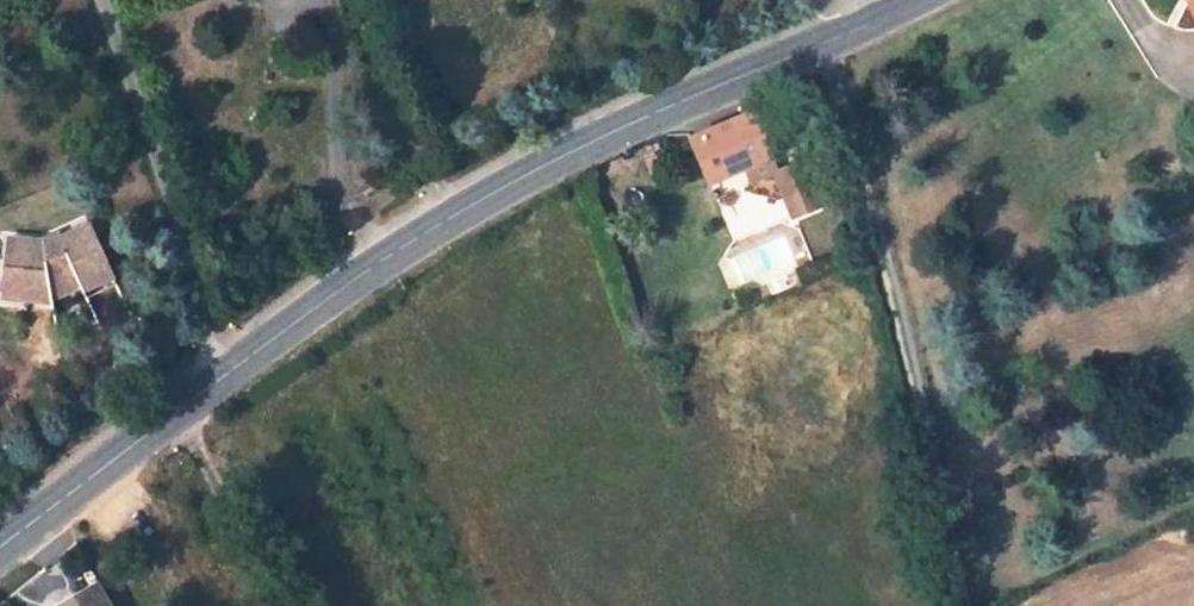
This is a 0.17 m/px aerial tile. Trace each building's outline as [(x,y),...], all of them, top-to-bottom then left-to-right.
[(753,116),(693,143),(710,182),(740,168),(770,155),(753,116)] [(770,155),(740,168),(748,185),(775,173),(778,171),(770,155)] [(778,171),(775,173),(794,216),(821,204),(802,160),(778,171)] [(3,299),(53,304),(53,302),(81,287),(83,292),(114,278),(90,226),(61,240),(59,235),(31,242),(19,240),(17,269),(6,268),(3,299)] [(19,240),(9,239),(6,268),(17,269),(19,240)] [(87,300),(117,286),(114,278),(83,292),(87,300)] [(55,603),(57,605),(120,605),(100,575),(55,603)]
